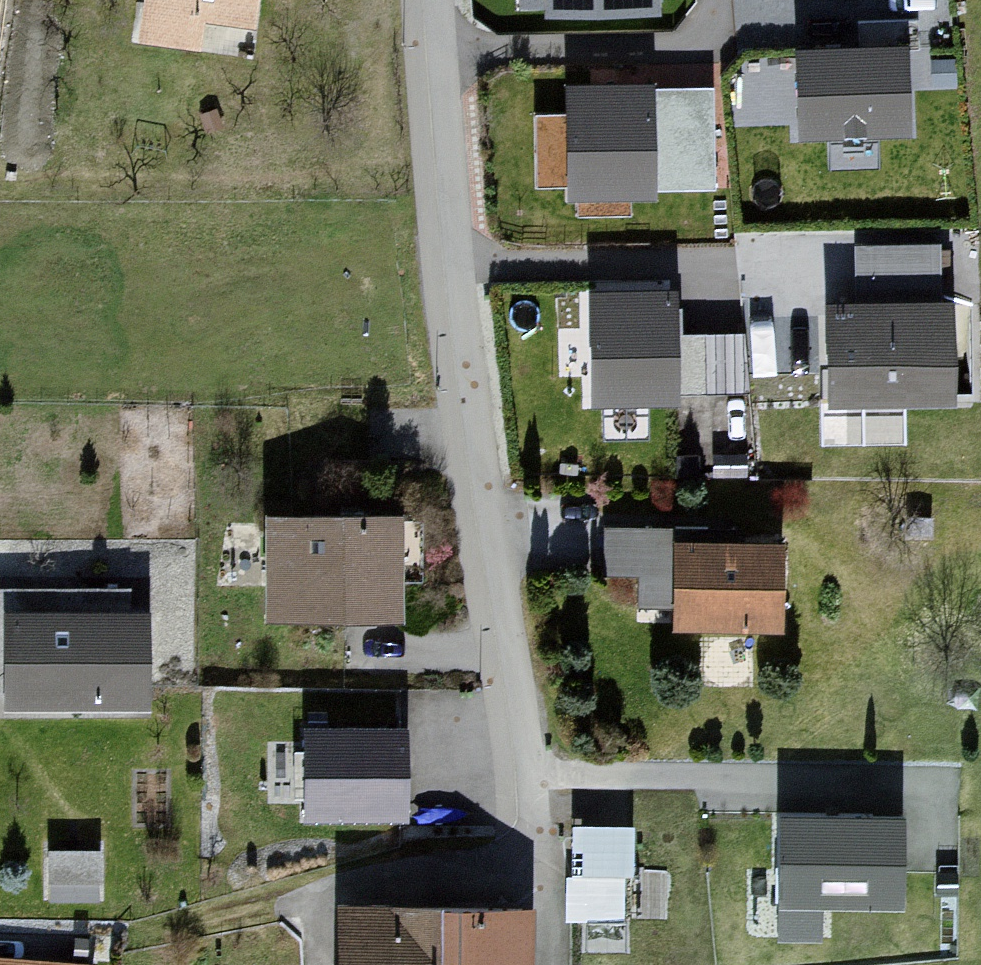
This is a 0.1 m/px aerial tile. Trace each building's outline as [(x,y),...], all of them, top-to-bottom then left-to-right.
[(143,47),(204,55),(209,15),(253,21),(256,0),(150,0),(143,47)] [(802,31),(777,32),(780,133),(911,129),(908,28),(889,28),(802,31)] [(649,69),(561,68),(561,182),(649,182),(649,69)] [(924,231),(838,233),(841,288),(927,286),(924,231)] [(669,278),(581,280),(583,393),(671,391),(669,278)] [(841,288),(815,289),(818,390),(950,386),(947,285),(927,286),(841,288)] [(743,378),(742,321),(682,322),(683,379),(743,378)] [(658,605),(659,523),(594,522),(594,571),(628,571),(627,605),(658,605)] [(410,525),(275,524),(275,626),(409,627),(410,525)] [(776,536),(660,537),(661,628),(777,627),(776,536)] [(0,599),(0,701),(125,702),(125,600),(0,599)] [(413,735),(311,735),(310,827),(413,827),(413,735)] [(899,810),(769,807),(768,899),(897,901),(899,810)] [(86,851),(35,851),(35,902),(86,901),(86,851)] [(624,873),(564,873),(564,916),(624,916),(624,873)] [(344,912),(344,964),(524,964),(524,913),(344,912)]
